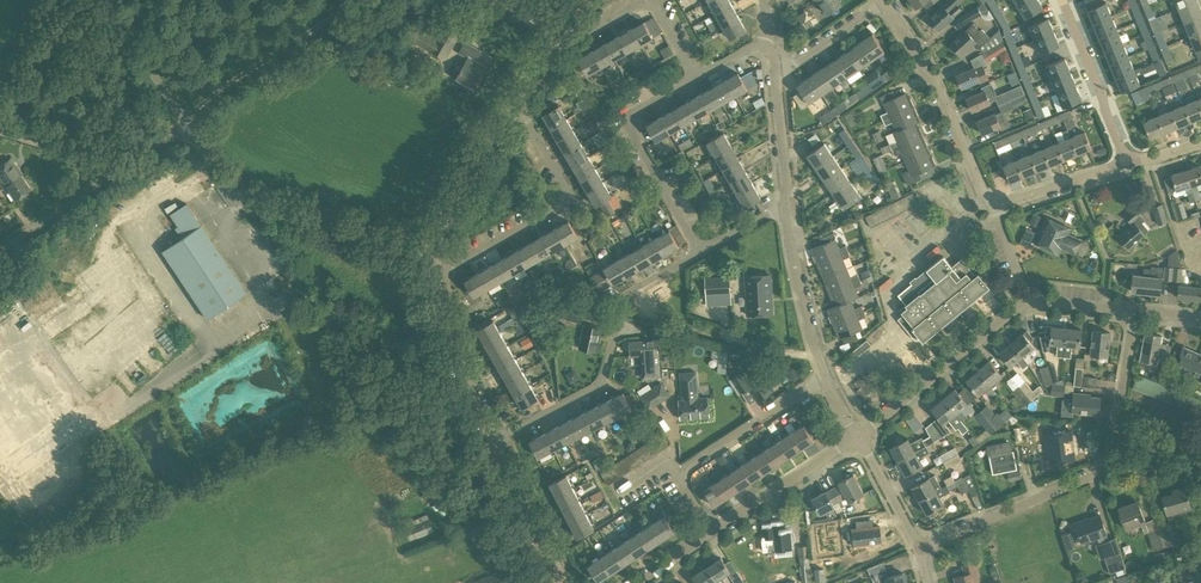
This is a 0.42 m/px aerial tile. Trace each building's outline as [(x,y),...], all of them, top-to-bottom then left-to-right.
[(731,4),(729,0),(708,0),(716,13),(731,4)] [(818,2),(827,14),(842,4),(839,0),(821,0),(818,2)] [(953,17),(954,16),(950,12),(963,0),(948,0),(943,5),(943,6),(928,19),(939,31),(953,17)] [(1001,11),(995,0),(989,0),(987,1),(995,14),(1001,11)] [(1017,5),(1025,18),(1043,7),(1039,0),(1026,0),(1017,5)] [(1198,0),(1175,0),(1178,8),(1198,0)] [(1200,15),(1200,8),(1198,0),(1178,8),(1184,22),(1200,15)] [(1111,16),(1105,2),(1087,9),(1093,23),(1111,16)] [(723,26),(738,17),(731,4),(716,13),(723,26)] [(1149,20),(1156,17),(1150,4),(1144,6),(1149,20)] [(981,14),(982,14),(978,6),(962,15),(966,22),(981,14)] [(1144,18),(1139,7),(1132,10),(1137,21),(1144,18)] [(982,14),(981,14),(982,17),(984,19),(988,20),(991,19),(993,18),(989,10),(982,14)] [(1001,11),(995,14),(1003,28),(1009,24),(1001,11)] [(1200,31),(1200,15),(1184,22),(1190,36),(1200,31)] [(1117,29),(1111,16),(1093,23),(1099,37),(1117,29)] [(738,17),(723,26),(730,39),(746,30),(738,17)] [(1155,34),(1161,31),(1156,17),(1149,20),(1155,34)] [(446,59),(464,27),(449,18),(436,40),(417,29),(412,39),(446,59)] [(1035,38),(1053,31),(1047,18),(1030,25),(1029,25),(1034,39),(1035,38)] [(1149,32),(1145,21),(1138,23),(1142,35),(1149,32)] [(631,29),(640,45),(653,38),(653,37),(644,22),(631,29)] [(999,29),(989,38),(982,29),(980,31),(973,23),(966,30),(951,44),(961,55),(974,43),(979,48),(983,52),(1003,40),(999,29)] [(626,52),(640,45),(631,29),(618,37),(626,52)] [(1122,43),(1117,29),(1099,37),(1104,51),(1122,43)] [(1041,52),(1059,45),(1053,31),(1035,38),(1034,39),(1040,53),(1041,52)] [(1160,48),(1167,45),(1161,31),(1155,34),(1160,48)] [(1190,36),(1200,60),(1200,59),(1200,31),(1190,36)] [(1010,50),(1017,47),(1011,33),(1004,36),(1010,50)] [(860,43),(871,60),(884,52),(872,34),(860,43)] [(1145,50),(1155,46),(1150,34),(1143,37),(1145,40),(1141,42),(1145,50)] [(613,60),(626,52),(618,37),(604,44),(613,60)] [(985,62),(1007,49),(1002,41),(995,45),(996,46),(981,55),(985,62)] [(474,88),(492,57),(465,42),(459,53),(468,58),(457,78),(474,88)] [(859,69),(871,60),(860,43),(847,51),(859,69)] [(1128,57),(1122,43),(1104,51),(1110,64),(1128,57)] [(600,67),(613,60),(604,44),(591,51),(600,67)] [(1167,45),(1160,48),(1166,62),(1172,59),(1167,45)] [(1016,63),(1022,61),(1017,47),(1010,50),(1016,63)] [(1161,59),(1156,48),(1149,51),(1154,62),(1161,59)] [(587,74),(600,67),(591,51),(578,59),(587,74)] [(846,77),(859,69),(847,51),(835,60),(846,77)] [(1134,70),(1128,57),(1110,64),(1116,78),(1134,70)] [(400,76),(410,66),(401,58),(392,68),(400,76)] [(1052,80),(1070,72),(1064,59),(1047,66),(1046,66),(1051,80),(1052,80)] [(1166,73),(1161,59),(1154,62),(1156,69),(1160,76),(1166,73)] [(834,86),(846,77),(835,60),(822,68),(834,86)] [(1022,77),(1028,74),(1022,61),(1016,63),(1022,77)] [(1154,62),(1134,70),(1136,76),(1142,73),(1143,74),(1156,69),(1154,62)] [(1200,80),(1197,73),(1198,72),(1195,66),(1183,71),(1185,78),(1188,76),(1191,83),(1200,80)] [(881,75),(885,81),(898,73),(894,67),(881,75)] [(985,73),(982,67),(975,69),(974,67),(956,75),(962,88),(980,80),(981,83),(987,80),(984,73),(985,73)] [(821,94),(834,86),(822,68),(810,77),(810,78),(821,94)] [(1140,84),(1134,70),(1116,78),(1121,92),(1140,84)] [(1173,83),(1185,78),(1183,71),(1170,77),(1173,83)] [(1058,93),(1076,86),(1070,72),(1052,80),(1051,80),(1057,94),(1058,93)] [(725,80),(734,96),(747,88),(738,73),(725,80)] [(1027,91),(1034,88),(1028,74),(1022,77),(1027,91)] [(873,90),(885,81),(881,75),(869,84),(873,90)] [(810,78),(810,77),(797,86),(809,103),(821,94),(810,78)] [(1160,88),(1173,83),(1170,77),(1157,82),(1160,88)] [(721,103),(734,96),(725,80),(712,88),(721,103)] [(1148,93),(1160,88),(1157,82),(1145,87),(1149,99),(1150,98),(1148,93)] [(998,98),(991,83),(981,87),(983,91),(966,98),(972,111),(990,103),(989,102),(998,98)] [(860,98),(873,90),(869,84),(856,92),(860,98)] [(1006,91),(1010,100),(1024,94),(1021,85),(1006,91)] [(1076,86),(1058,93),(1057,94),(1063,107),(1081,100),(1076,86)] [(1136,104),(1149,99),(1145,87),(1132,93),(1136,104)] [(708,111),(721,103),(712,88),(699,95),(708,111)] [(1033,104),(1039,101),(1034,88),(1027,91),(1033,104)] [(882,120),(914,106),(910,98),(907,99),(905,93),(896,97),(893,91),(879,97),(881,102),(883,102),(887,112),(880,115),(882,120)] [(1171,103),(1173,102),(1174,105),(1182,103),(1178,91),(1168,93),(1171,103)] [(848,106),(860,98),(856,92),(844,101),(848,106)] [(1013,108),(1028,102),(1024,94),(1010,100),(1013,108)] [(695,118),(708,111),(699,95),(686,102),(695,118)] [(1200,117),(1200,107),(1198,99),(1184,105),(1191,121),(1200,117)] [(836,115),(848,106),(844,101),(832,109),(836,115)] [(1039,101),(1033,104),(1038,118),(1045,115),(1039,101)] [(682,125),(695,118),(686,102),(673,110),(682,125)] [(551,128),(567,119),(559,105),(543,115),(551,128)] [(1177,127),(1191,121),(1184,105),(1170,111),(1177,127)] [(914,123),(918,122),(915,116),(918,115),(914,106),(882,120),(885,125),(892,122),(896,131),(914,123)] [(1030,108),(1023,111),(1028,122),(1035,119),(1030,108)] [(823,123),(836,115),(832,109),(819,118),(823,123)] [(669,133),(682,125),(673,110),(660,117),(669,133)] [(1003,110),(995,114),(995,113),(976,121),(982,134),(999,126),(1001,130),(1010,126),(1003,110)] [(1057,115),(1059,122),(1072,116),(1070,110),(1057,115)] [(1163,132),(1177,127),(1170,111),(1157,116),(1163,132)] [(852,127),(858,123),(850,112),(844,116),(852,127)] [(1047,127),(1059,122),(1057,115),(1044,121),(1047,127)] [(1150,138),(1163,132),(1157,116),(1143,122),(1150,138)] [(656,140),(669,133),(660,117),(647,125),(656,140)] [(590,130),(598,126),(594,118),(586,121),(590,130)] [(559,141),(574,132),(567,119),(551,128),(559,141)] [(1034,132),(1047,127),(1044,121),(1031,126),(1034,132)] [(917,128),(914,123),(896,131),(892,132),(897,142),(889,145),(892,150),(923,136),(919,127),(917,128)] [(1022,138),(1034,132),(1031,126),(1019,131),(1022,138)] [(847,146),(853,142),(845,129),(839,133),(847,146)] [(1072,139),(1071,137),(1067,129),(1062,131),(1066,140),(1058,143),(1058,144),(1064,159),(1078,153),(1072,139)] [(707,136),(704,131),(696,135),(700,141),(707,136)] [(876,140),(882,137),(879,131),(873,134),(876,140)] [(1009,143),(1022,138),(1019,131),(1006,137),(1009,143)] [(1072,139),(1078,153),(1092,148),(1085,131),(1071,137),(1072,139)] [(566,153),(582,144),(574,132),(559,141),(566,153)] [(716,155),(731,146),(724,133),(708,141),(716,155)] [(905,161),(927,152),(924,146),(927,145),(923,136),(892,150),(894,155),(901,152),(905,161)] [(996,148),(1009,143),(1006,137),(993,142),(996,148)] [(856,158),(862,154),(853,142),(847,146),(856,158)] [(816,168),(833,156),(824,143),(807,155),(816,168)] [(1051,165),(1064,159),(1058,144),(1058,143),(1044,149),(1051,165)] [(573,166),(589,157),(582,144),(566,153),(573,166)] [(723,168),(739,159),(731,146),(716,155),(723,168)] [(1104,147),(1097,150),(1099,156),(1106,153),(1104,147)] [(1037,171),(1051,165),(1044,149),(1030,154),(1037,171)] [(927,152),(905,161),(909,170),(902,173),(907,185),(921,179),(918,173),(936,165),(932,156),(929,157),(927,152)] [(868,163),(862,154),(856,158),(850,162),(856,171),(868,163)] [(1023,176),(1037,171),(1030,154),(1017,160),(1023,176)] [(824,180),(842,168),(833,156),(816,168),(824,180)] [(581,179),(596,170),(589,157),(573,166),(581,179)] [(1,164),(22,194),(30,189),(20,176),(22,175),(10,158),(1,164)] [(730,181),(746,172),(739,159),(723,168),(730,181)] [(1010,182),(1023,176),(1017,160),(1003,166),(1010,182)] [(883,162),(876,165),(880,172),(886,169),(883,162)] [(22,194),(1,164),(0,165),(0,183),(5,190),(7,188),(15,199),(22,194)] [(864,170),(864,171),(873,183),(879,179),(870,166),(864,170)] [(1195,201),(1200,199),(1200,198),(1198,190),(1200,189),(1200,169),(1200,166),(1186,170),(1195,201)] [(833,192),(850,181),(842,168),(824,180),(833,192)] [(588,192),(604,183),(596,170),(581,179),(588,192)] [(1190,203),(1195,201),(1186,170),(1171,175),(1176,190),(1185,187),(1185,190),(1187,193),(1190,203)] [(738,194),(753,185),(746,172),(730,181),(738,194)] [(850,181),(833,192),(841,205),(859,193),(850,181)] [(604,183),(588,192),(596,204),(600,202),(607,198),(611,196),(604,183)] [(753,185),(738,194),(745,207),(761,198),(753,185)] [(871,228),(918,204),(912,193),(866,217),(871,228)] [(607,215),(615,211),(607,198),(600,202),(607,215)] [(160,248),(203,318),(243,293),(186,200),(166,213),(180,235),(160,248)] [(1178,220),(1187,217),(1183,202),(1174,205),(1178,220)] [(1158,224),(1168,221),(1162,204),(1153,207),(1158,224)] [(1128,248),(1148,230),(1141,222),(1144,220),(1140,215),(1145,212),(1138,205),(1125,216),(1131,223),(1117,236),(1128,248)] [(1074,253),(1080,240),(1068,234),(1071,229),(1046,217),(1035,242),(1059,253),(1062,248),(1074,253)] [(556,228),(565,244),(578,237),(569,221),(556,228)] [(552,252),(565,244),(556,228),(543,236),(552,252)] [(1027,228),(1019,243),(1029,248),(1036,232),(1027,228)] [(656,238),(666,253),(679,246),(670,231),(656,238)] [(816,264),(849,251),(847,245),(840,248),(834,239),(835,237),(833,232),(819,238),(822,244),(813,248),(815,254),(813,255),(816,264)] [(539,259),(552,252),(543,236),(530,243),(539,259)] [(652,261),(666,253),(656,238),(643,246),(652,261)] [(526,267),(539,259),(530,243),(517,251),(526,267)] [(639,269),(652,261),(643,246),(630,253),(639,269)] [(1174,267),(1183,268),(1182,268),(1177,250),(1169,255),(1168,266),(1174,267)] [(513,274),(526,267),(517,251),(504,258),(513,274)] [(825,277),(847,268),(844,259),(851,256),(849,251),(816,264),(820,273),(822,272),(825,277)] [(626,276),(639,269),(630,253),(617,260),(626,276)] [(912,283),(897,294),(906,305),(907,307),(902,311),(904,314),(898,319),(914,339),(919,335),(923,340),(989,286),(978,273),(975,276),(961,259),(952,266),(943,256),(916,278),(918,281),(913,285),(912,283)] [(500,281),(513,274),(504,258),(491,266),(500,281)] [(613,284),(626,276),(617,260),(604,268),(605,269),(613,283),(613,284)] [(487,289),(500,281),(491,266),(478,273),(487,289)] [(1174,267),(1168,266),(1168,267),(1165,266),(1164,280),(1172,280),(1174,267)] [(1162,277),(1163,268),(1151,267),(1151,269),(1144,269),(1143,275),(1133,274),(1131,291),(1160,294),(1162,277)] [(1181,281),(1183,268),(1174,267),(1172,280),(1181,281)] [(828,292),(861,280),(858,274),(851,277),(847,268),(825,277),(827,282),(824,283),(828,292)] [(598,291),(613,283),(605,269),(591,277),(598,291)] [(474,296),(487,289),(478,273),(465,281),(474,296)] [(747,315),(772,313),(770,275),(745,276),(747,315)] [(707,306),(731,305),(729,276),(705,277),(707,306)] [(271,290),(275,298),(296,287),(292,279),(271,290)] [(829,309),(859,297),(855,288),(863,285),(861,280),(828,292),(832,301),(834,300),(836,305),(828,309),(829,309)] [(1179,284),(1177,297),(1182,298),(1185,301),(1188,302),(1192,299),(1200,300),(1200,287),(1179,284)] [(832,324),(864,312),(862,306),(855,309),(851,300),(859,297),(829,309),(831,314),(828,315),(832,324)] [(557,301),(554,315),(569,318),(572,305),(557,301)] [(864,312),(832,324),(836,333),(838,332),(840,338),(842,338),(844,344),(858,338),(856,332),(863,329),(859,320),(866,317),(864,312)] [(485,343),(501,334),(493,321),(477,330),(485,343)] [(333,335),(338,332),(333,323),(328,326),(333,335)] [(596,352),(601,328),(585,325),(580,348),(596,352)] [(1063,356),(1066,328),(1046,326),(1045,336),(1050,336),(1049,343),(1058,344),(1057,356),(1063,356)] [(1066,328),(1063,356),(1070,357),(1072,346),(1080,346),(1082,329),(1066,328)] [(1028,364),(1034,360),(1027,352),(1034,346),(1029,340),(1032,338),(1027,331),(1024,334),(1023,333),(1011,343),(1022,356),(1028,364)] [(1107,356),(1110,333),(1093,331),(1091,354),(1107,356)] [(1169,360),(1170,353),(1163,352),(1164,344),(1161,344),(1162,336),(1145,333),(1140,360),(1157,363),(1158,358),(1169,360)] [(492,356),(508,347),(501,334),(485,343),(492,356)] [(356,347),(358,342),(343,337),(341,342),(356,347)] [(529,337),(523,340),(528,348),(533,345),(529,337)] [(630,356),(640,355),(641,379),(660,378),(659,352),(658,352),(657,339),(629,341),(630,356)] [(870,344),(867,340),(866,340),(850,353),(854,359),(871,345),(870,344)] [(375,353),(377,346),(363,341),(360,348),(375,353)] [(1011,343),(999,352),(1010,366),(1016,361),(1023,368),(1028,364),(1022,356),(1011,343)] [(500,369),(516,360),(508,347),(492,356),(500,369)] [(1200,356),(1200,354),(1186,347),(1176,369),(1192,376),(1200,356)] [(711,357),(719,358),(717,373),(726,374),(728,350),(712,348),(711,357)] [(1192,376),(1200,380),(1200,356),(1192,376)] [(507,382),(523,372),(516,360),(500,369),(507,382)] [(990,386),(990,385),(1002,376),(989,360),(977,370),(990,386)] [(1052,383),(1059,381),(1054,364),(1047,366),(1052,383)] [(792,365),(785,369),(793,382),(800,377),(792,365)] [(1045,385),(1052,383),(1047,366),(1040,368),(1045,385)] [(773,390),(758,367),(742,377),(740,373),(732,379),(741,393),(749,388),(757,401),(773,390)] [(1081,386),(1083,368),(1076,368),(1074,386),(1081,386)] [(570,382),(579,378),(575,369),(566,373),(570,382)] [(996,392),(990,385),(990,386),(977,370),(966,379),(979,395),(984,390),(990,397),(996,392)] [(699,397),(697,371),(679,373),(682,399),(678,399),(680,420),(710,417),(708,396),(699,397)] [(515,394),(531,385),(523,372),(507,382),(515,394)] [(1151,379),(1158,382),(1161,376),(1153,374),(1151,379)] [(1170,377),(1162,374),(1159,382),(1167,385),(1170,377)] [(1082,377),(1081,386),(1095,388),(1096,378),(1082,377)] [(662,402),(671,396),(661,382),(652,388),(662,402)] [(1019,387),(1030,401),(1043,390),(1039,386),(1033,391),(1025,382),(1019,387)] [(1052,383),(1051,395),(1064,396),(1064,392),(1065,385),(1052,383)] [(531,385),(515,394),(522,408),(538,399),(531,385)] [(1024,406),(1030,401),(1019,387),(1013,392),(1024,406)] [(961,420),(961,419),(966,416),(961,410),(967,404),(955,388),(943,398),(961,420)] [(617,396),(625,412),(632,409),(623,393),(617,396)] [(1099,414),(1101,398),(1084,396),(1084,394),(1073,393),(1072,404),(1065,404),(1065,416),(1073,416),(1073,411),(1099,414)] [(611,419),(625,412),(617,396),(603,403),(611,419)] [(943,398),(931,407),(939,417),(944,423),(948,420),(956,430),(958,428),(963,433),(969,429),(961,419),(961,420),(943,398)] [(596,427),(611,419),(603,403),(588,411),(596,427)] [(981,410),(996,428),(1005,421),(998,412),(995,414),(987,404),(981,410)] [(1012,406),(1009,408),(1013,414),(1019,410),(1017,406),(1012,406)] [(990,433),(996,428),(981,410),(975,415),(990,433)] [(582,434),(596,427),(588,411),(573,418),(582,434)] [(914,413),(906,420),(915,432),(924,425),(914,413)] [(567,442),(582,434),(573,418),(559,426),(567,442)] [(937,418),(931,423),(939,438),(946,435),(937,418)] [(908,438),(890,448),(897,461),(933,442),(939,438),(931,423),(925,428),(930,436),(923,440),(921,437),(911,443),(908,438)] [(791,434),(801,448),(813,440),(809,433),(813,430),(811,427),(807,430),(804,425),(791,434)] [(553,449),(567,442),(559,426),(544,433),(553,449)] [(1070,430),(1046,433),(1047,447),(1049,461),(1074,458),(1072,444),(1070,430)] [(538,457),(553,449),(544,433),(530,441),(538,457)] [(655,438),(663,449),(669,445),(661,434),(655,438)] [(789,457),(801,448),(791,434),(779,442),(789,457)] [(974,446),(979,442),(973,435),(969,439),(974,446)] [(657,453),(663,449),(655,438),(649,442),(657,453)] [(651,457),(657,453),(649,442),(643,445),(651,457)] [(776,465),(789,457),(779,442),(766,450),(776,465)] [(933,442),(897,461),(905,474),(922,465),(919,458),(929,453),(929,452),(937,448),(933,442)] [(645,461),(651,457),(643,445),(637,449),(645,461)] [(947,468),(962,460),(955,447),(940,455),(947,468)] [(639,465),(645,461),(637,449),(631,453),(639,465)] [(763,473),(776,465),(766,450),(754,458),(763,473)] [(1013,451),(988,456),(992,474),(1017,469),(1013,451)] [(633,469),(639,465),(631,453),(625,457),(633,469)] [(627,473),(633,469),(625,457),(619,461),(627,473)] [(751,481),(763,473),(754,458),(741,466),(751,481)] [(621,477),(627,473),(619,461),(613,465),(621,477)] [(615,481),(621,477),(613,465),(607,469),(615,481)] [(739,489),(751,481),(741,466),(729,474),(739,489)] [(608,485),(615,481),(607,469),(600,473),(608,485)] [(1010,481),(1022,478),(1020,470),(1008,473),(1010,481)] [(726,497),(739,489),(729,474),(716,482),(726,497)] [(831,489),(838,501),(846,497),(849,501),(864,493),(854,474),(838,482),(840,485),(831,489)] [(557,497),(573,488),(566,475),(550,483),(557,497)] [(941,488),(934,475),(929,477),(912,487),(919,500),(941,488)] [(951,476),(944,479),(947,485),(947,486),(955,482),(951,475),(951,476)] [(941,488),(919,500),(926,514),(927,513),(929,516),(938,511),(936,508),(944,504),(940,496),(958,487),(961,494),(968,490),(962,477),(955,481),(955,482),(947,486),(947,485),(941,488)] [(713,505),(726,497),(716,482),(704,490),(713,505)] [(1167,514),(1190,508),(1185,487),(1172,490),(1173,494),(1162,497),(1167,514)] [(564,510),(580,502),(573,488),(557,497),(564,510)] [(600,489),(589,495),(592,502),(604,496),(600,489)] [(833,504),(838,501),(831,489),(826,492),(826,491),(812,498),(820,514),(834,507),(833,504)] [(860,499),(843,507),(847,516),(864,508),(860,499)] [(1126,529),(1145,522),(1138,501),(1118,508),(1126,529)] [(571,523),(587,515),(580,502),(564,510),(571,523)] [(627,518),(640,510),(637,505),(624,514),(627,518)] [(428,513),(403,523),(409,539),(434,530),(428,513)] [(587,515),(571,523),(578,537),(594,528),(587,515)] [(1109,540),(1099,515),(1070,525),(1076,540),(1080,538),(1082,543),(1097,537),(1100,544),(1105,542),(1110,555),(1104,558),(1110,573),(1116,571),(1117,576),(1126,573),(1124,568),(1125,568),(1120,552),(1115,538),(1109,540)] [(651,525),(661,540),(674,532),(664,517),(651,525)] [(873,527),(872,520),(856,522),(857,529),(851,529),(854,546),(882,543),(880,526),(873,527)] [(785,531),(784,522),(771,523),(771,524),(763,525),(764,538),(774,538),(775,550),(778,550),(779,552),(790,551),(789,549),(791,549),(790,531),(785,531)] [(813,525),(816,556),(840,554),(837,523),(813,525)] [(1167,542),(1175,540),(1170,523),(1163,525),(1167,542)] [(649,548),(661,540),(651,525),(639,533),(649,548)] [(1153,551),(1163,548),(1158,529),(1148,532),(1153,551)] [(1071,532),(1063,535),(1068,549),(1076,547),(1071,532)] [(636,556),(649,548),(639,533),(626,541),(636,556)] [(624,564),(636,556),(626,541),(614,549),(624,564)] [(807,546),(798,546),(801,575),(799,575),(800,582),(802,582),(811,582),(810,577),(812,577),(811,564),(809,564),(807,546)] [(611,572),(624,564),(614,549),(601,557),(611,572)] [(1168,560),(1167,556),(1168,556),(1167,551),(1156,554),(1157,558),(1159,558),(1160,562),(1168,560)] [(598,581),(611,572),(601,557),(589,566),(598,581)] [(717,582),(725,582),(721,577),(730,571),(721,558),(707,567),(717,582)] [(976,581),(980,580),(975,562),(963,565),(966,575),(955,577),(957,582),(976,582),(976,581)] [(707,567),(693,576),(697,582),(717,582),(707,567)] [(825,582),(824,568),(815,569),(816,582),(817,582),(825,582)] [(886,569),(873,573),(876,582),(887,582),(888,582),(906,582),(903,573),(888,577),(886,569)] [(736,570),(729,574),(735,582),(744,582),(736,570)] [(498,573),(473,582),(501,582),(498,573)] [(1116,578),(1118,582),(1129,582),(1126,575),(1116,578)]
